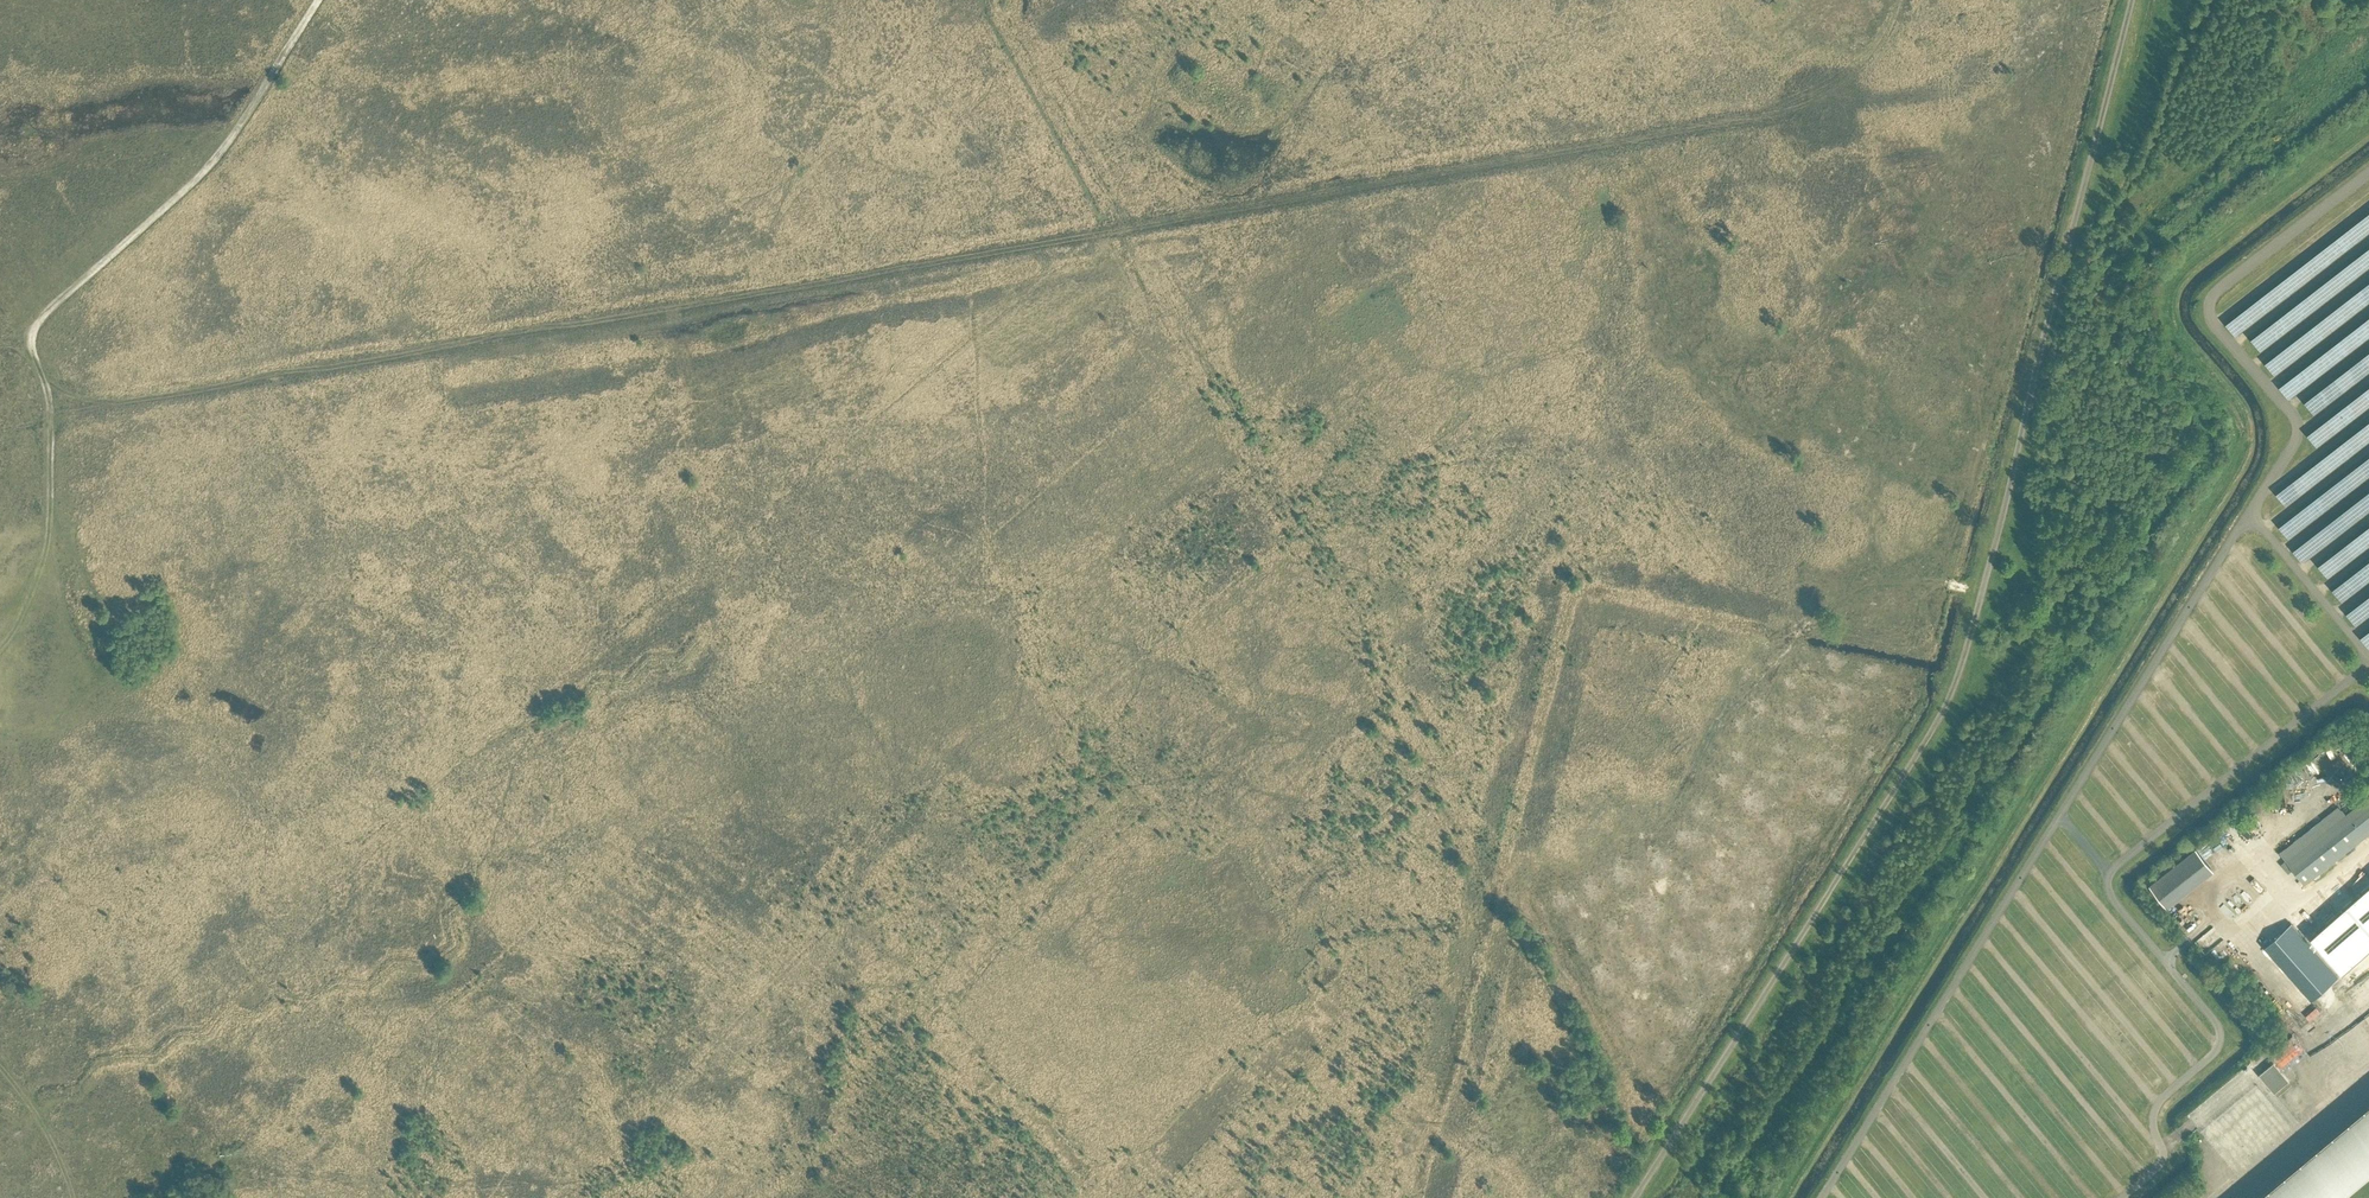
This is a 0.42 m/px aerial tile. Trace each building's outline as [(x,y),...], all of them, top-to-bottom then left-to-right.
[(2225,325),(2235,338),(2368,234),(2368,213),(2225,325)] [(2251,340),(2261,353),(2368,269),(2368,249),(2251,340)] [(2264,364),(2275,377),(2368,304),(2368,283),(2264,364)] [(2278,388),(2288,401),(2368,339),(2368,318),(2278,388)] [(2304,403),(2314,416),(2368,373),(2368,353),(2304,403)] [(2306,436),(2316,449),(2368,408),(2368,388),(2306,436)] [(2276,495),(2286,508),(2368,443),(2368,423),(2276,495)] [(2279,527),(2289,540),(2368,478),(2368,457),(2279,527)] [(2292,551),(2302,564),(2368,513),(2368,492),(2292,551)] [(2318,567),(2328,580),(2368,548),(2368,528),(2318,567)] [(2332,591),(2342,604),(2368,583),(2368,562),(2332,591)] [(2347,614),(2357,627),(2368,618),(2368,597),(2347,614)] [(2361,639),(2368,650),(2368,632),(2361,639)] [(2368,839),(2368,800),(2368,801),(2364,793),(2287,847),(2311,880),(2368,839)] [(2235,842),(2232,848),(2239,852),(2243,846),(2235,842)] [(2201,852),(2209,859),(2216,852),(2209,845),(2201,852)] [(2253,900),(2259,897),(2252,882),(2246,885),(2253,900)] [(2310,936),(2342,973),(2368,949),(2368,885),(2310,936)] [(2292,923),(2264,946),(2312,1000),(2339,976),(2292,923)] [(2281,1056),(2291,1065),(2310,1045),(2300,1035),(2281,1056)] [(2274,1062),(2259,1074),(2274,1092),(2289,1080),(2274,1062)] [(2242,1078),(2251,1084),(2254,1079),(2245,1073),(2242,1078)] [(2260,1197),(2339,1197),(2368,1173),(2368,1108),(2260,1197)]
